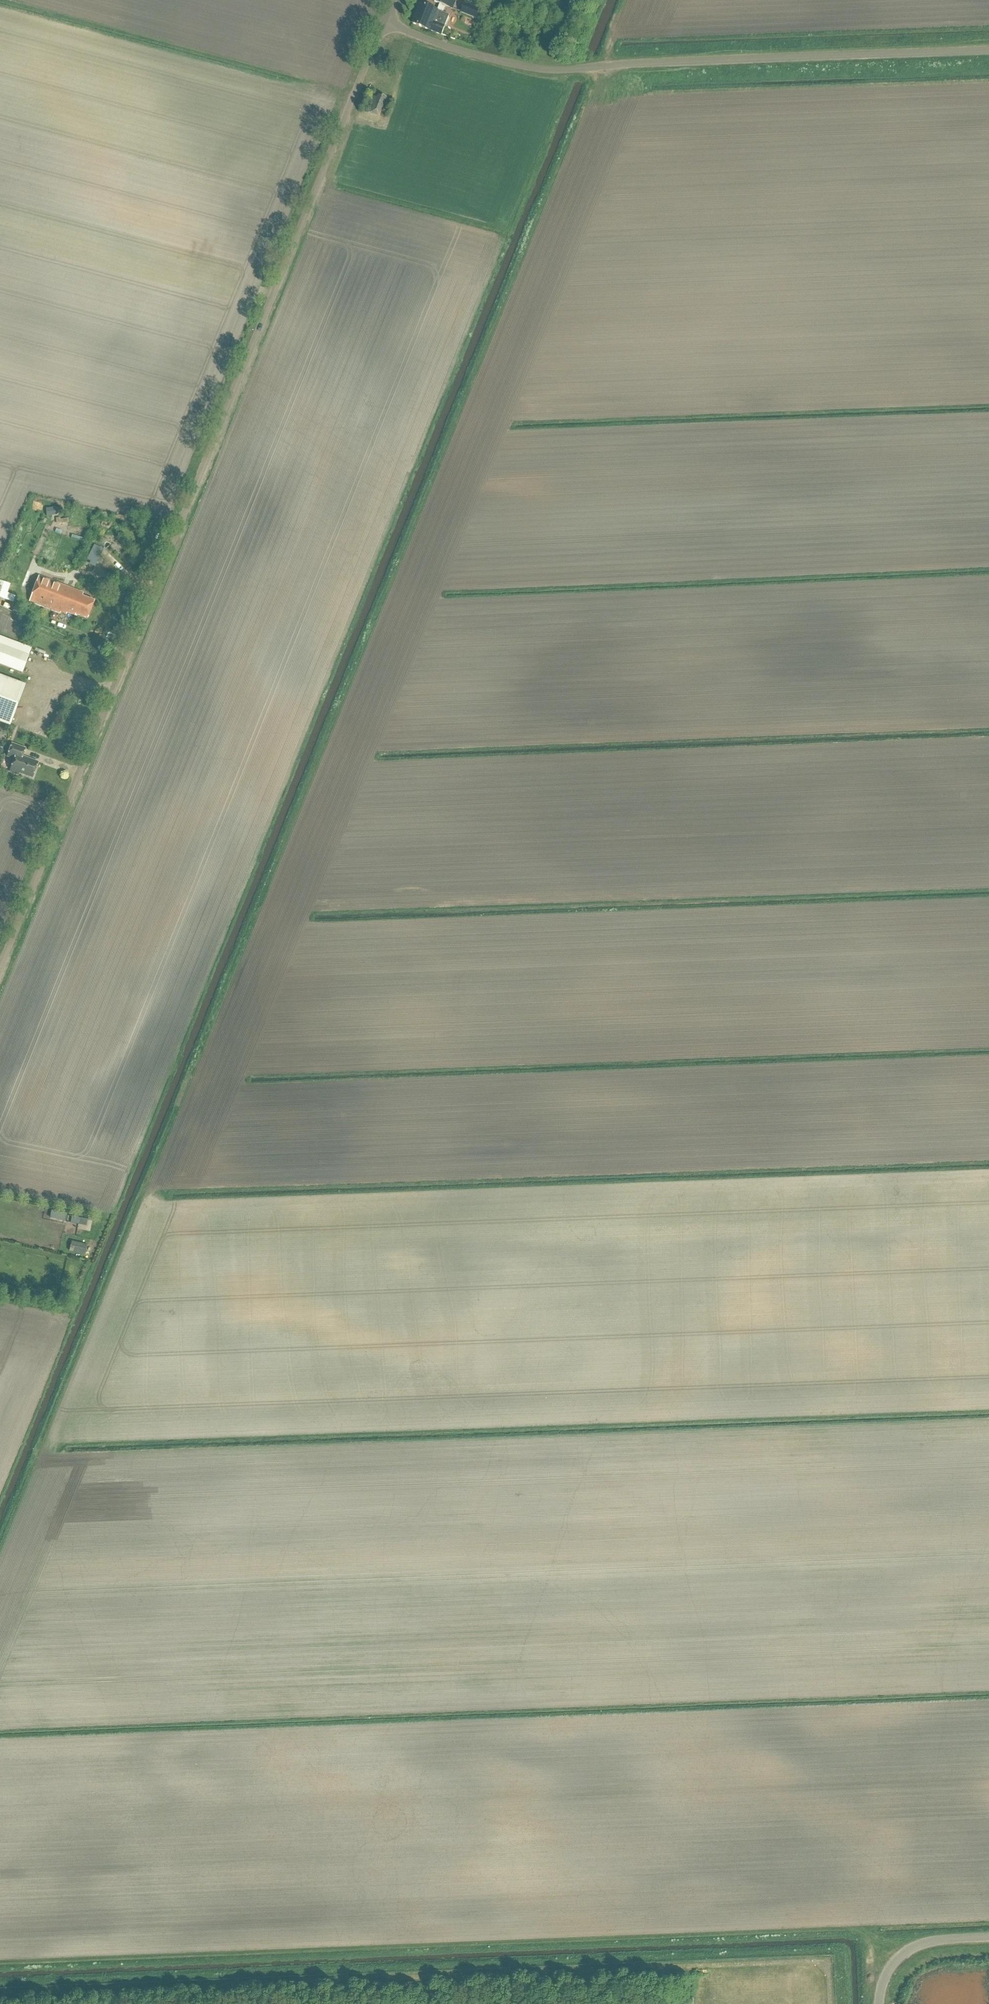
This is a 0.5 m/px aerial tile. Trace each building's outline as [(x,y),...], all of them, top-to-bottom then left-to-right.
[(440,5),(438,11),(421,4),(413,24),(412,24),(442,36),(445,27),(449,16),(443,13),(445,7),(453,10),(457,0),(435,0),(434,2),(440,5)] [(465,3),(461,13),(476,18),(479,8),(465,3)] [(374,97),(368,113),(380,117),(387,99),(379,95),(377,99),(374,97)] [(56,508),(46,510),(47,516),(57,515),(56,508)] [(94,546),(87,560),(91,562),(96,565),(103,550),(94,546)] [(34,589),(91,610),(94,601),(82,597),(83,594),(38,577),(34,589)] [(13,601),(15,595),(6,592),(9,583),(0,580),(0,597),(13,601)] [(75,615),(87,619),(91,610),(34,589),(29,602),(60,614),(60,613),(66,615),(67,613),(75,616),(75,615)] [(22,673),(29,656),(0,645),(0,665),(22,673)] [(10,725),(24,687),(0,678),(0,721),(10,725)] [(25,749),(12,744),(7,757),(14,760),(9,772),(18,776),(19,774),(32,779),(38,763),(22,757),(25,749)] [(51,1211),(50,1218),(64,1221),(65,1214),(51,1211)] [(72,1217),(71,1223),(87,1226),(88,1220),(72,1217)] [(72,1241),(69,1251),(85,1255),(87,1245),(72,1241)]
